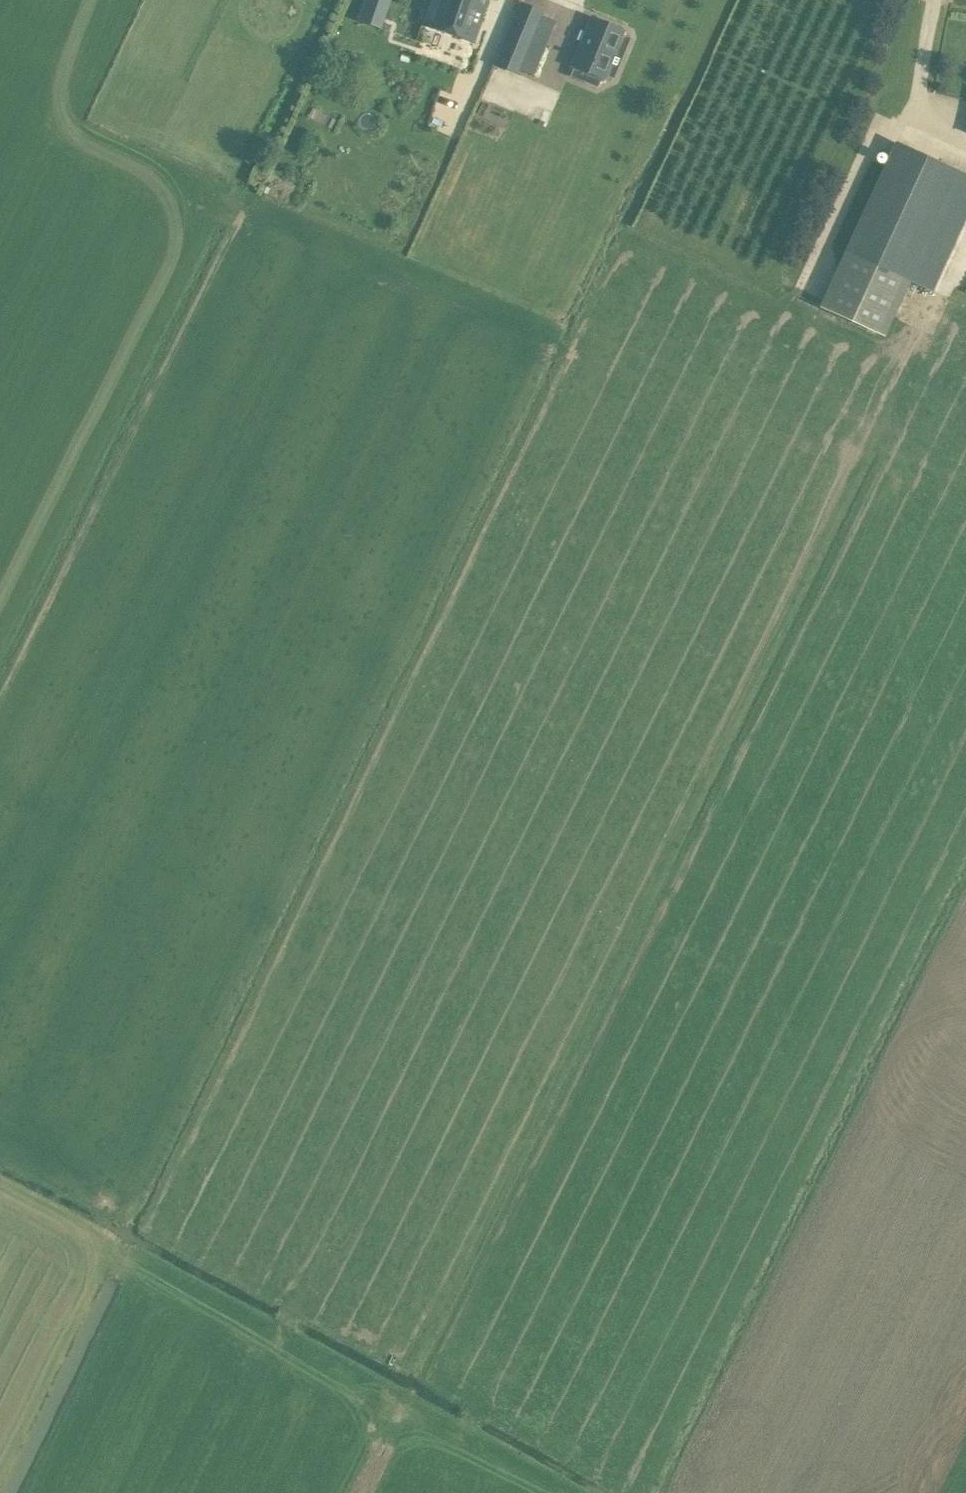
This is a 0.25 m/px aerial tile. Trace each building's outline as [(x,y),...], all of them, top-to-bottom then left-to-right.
[(423,26),(472,43),(487,0),(432,0),(423,26)] [(542,12),(520,3),(507,34),(530,43),(542,12)] [(572,66),(603,79),(623,30),(591,18),(572,66)] [(532,75),(543,48),(530,43),(507,34),(495,65),(517,74),(519,69),(532,75)] [(848,252),(822,308),(887,338),(912,282),(934,292),(965,222),(965,174),(897,143),(848,252)]
